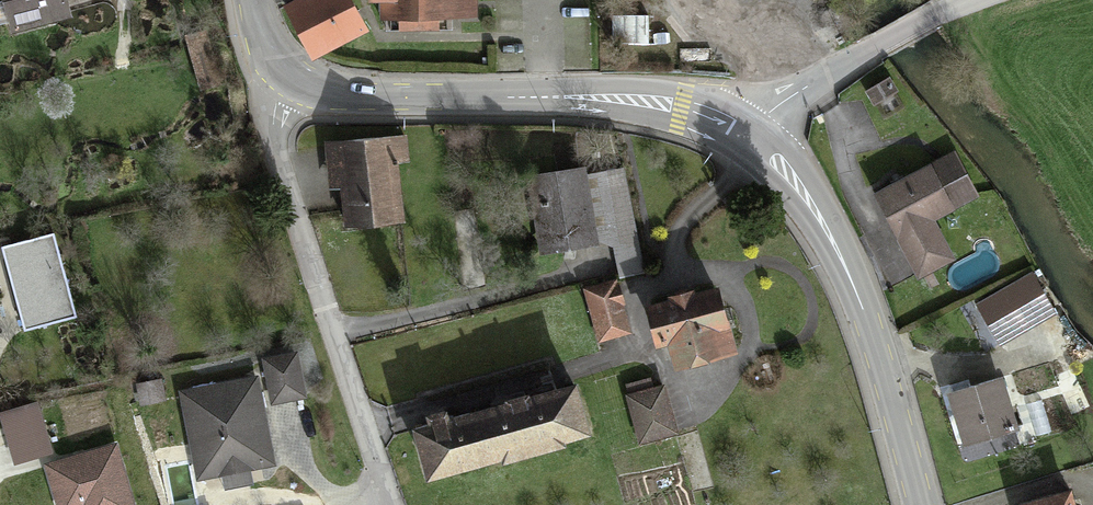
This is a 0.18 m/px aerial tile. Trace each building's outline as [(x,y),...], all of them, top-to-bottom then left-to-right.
[(58,0),(6,0),(17,37),(64,22),(58,2),(58,0)] [(287,1),(315,58),(364,34),(347,0),(289,0),(287,1)] [(388,20),(476,18),(475,0),(387,0),(388,20)] [(208,59),(193,63),(201,95),(216,91),(208,59)] [(885,84),(866,96),(872,105),(891,93),(885,84)] [(342,185),(346,225),(397,221),(393,174),(405,173),(402,138),(322,145),(326,187),(342,185)] [(950,162),(874,202),(895,242),(971,201),(950,162)] [(640,274),(621,175),(607,178),(619,245),(611,246),(617,278),(640,274)] [(583,181),(534,190),(544,248),(593,240),(583,181)] [(74,315),(53,236),(4,249),(26,328),(74,315)] [(1053,313),(1031,275),(979,306),(1001,343),(1053,313)] [(615,284),(585,291),(597,338),(627,330),(615,284)] [(710,289),(651,303),(662,346),(678,342),(683,362),(725,352),(710,289)] [(296,361),(266,365),(271,407),(302,403),(296,361)] [(989,374),(945,388),(959,433),(1004,419),(989,374)] [(255,382),(180,395),(194,475),(269,462),(255,382)] [(656,383),(624,392),(637,437),(669,428),(656,383)] [(430,421),(413,425),(427,483),(572,447),(580,438),(584,426),(580,409),(575,399),(569,393),(558,390),(445,418),(443,410),(428,414),(430,421)] [(108,445),(64,459),(78,504),(127,504),(108,445)] [(1018,499),(1020,504),(1069,504),(1064,487),(1018,499)]
